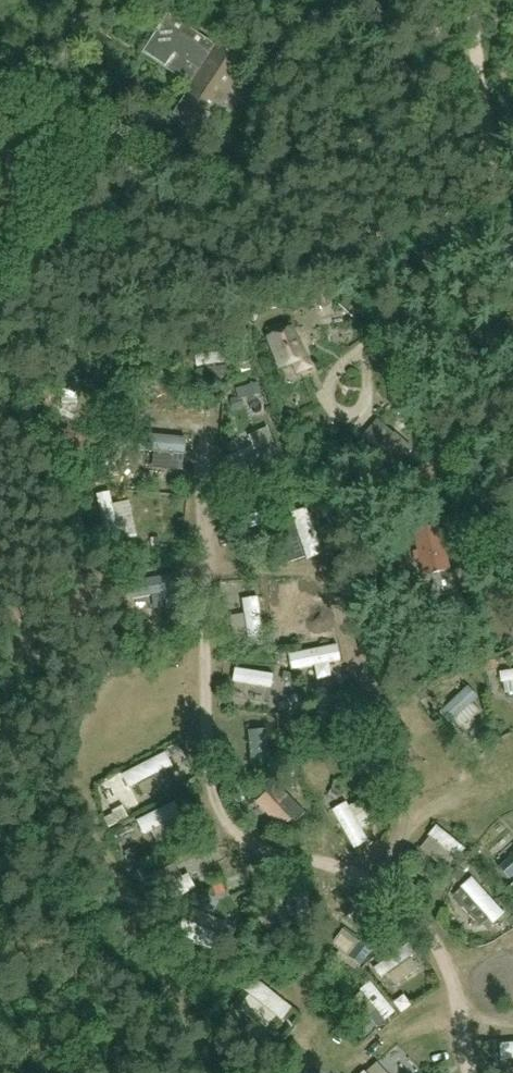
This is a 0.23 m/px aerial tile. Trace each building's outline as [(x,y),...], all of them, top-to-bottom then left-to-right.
[(250,71),(168,16),(144,52),(193,85),(150,149),(176,166),(219,102),(262,131),(275,112),(239,88),(250,71)] [(358,289),(339,306),(352,321),(371,304),(358,289)] [(291,331),(270,339),(281,369),(294,364),(297,373),(310,368),(301,342),(298,343),(293,330),(291,331)] [(227,351),(195,355),(196,368),(206,366),(208,380),(231,377),(227,351)] [(261,393),(258,382),(236,388),(238,397),(230,399),(233,410),(244,407),(242,398),(261,393)] [(384,483),(412,447),(395,433),(394,434),(376,419),(359,441),(375,453),(364,468),(384,483)] [(426,433),(416,443),(423,450),(433,440),(426,433)] [(439,460),(395,475),(401,493),(445,478),(439,460)] [(318,554),(304,511),(291,515),(292,516),(273,522),(287,564),(318,554)] [(440,526),(414,532),(424,575),(450,569),(440,526)] [(310,654),(326,653),(325,624),(309,625),(310,654)] [(345,694),(344,682),(360,681),(359,666),(320,669),(321,688),(331,687),(332,695),(345,694)] [(459,724),(468,742),(493,729),(484,711),(459,724)] [(140,795),(148,809),(189,784),(181,770),(140,795)] [(463,776),(455,784),(469,799),(477,791),(463,776)] [(333,787),(328,795),(336,800),(341,792),(333,787)] [(285,808),(310,836),(319,828),(294,800),(285,808)] [(129,825),(143,821),(138,805),(124,808),(129,825)] [(299,845),(308,834),(281,811),(272,821),(299,845)] [(371,817),(351,828),(372,866),(391,856),(371,817)] [(216,888),(223,903),(245,892),(238,878),(216,888)] [(381,977),(395,963),(385,952),(370,965),(381,977)] [(398,980),(418,1003),(435,989),(429,981),(437,974),(424,959),(398,980)] [(220,1024),(214,1031),(222,1038),(228,1030),(220,1024)]
